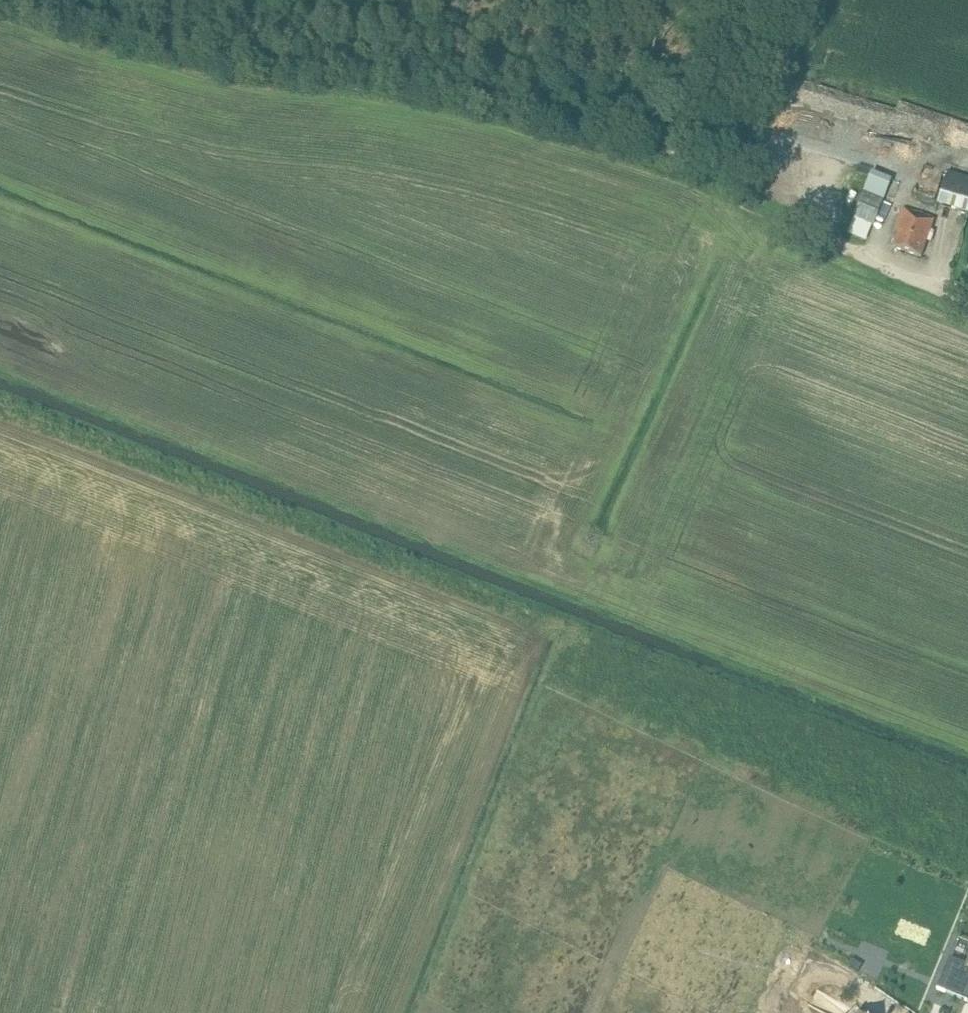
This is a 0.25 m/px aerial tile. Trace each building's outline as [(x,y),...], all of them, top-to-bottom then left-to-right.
[(935,198),(945,173),(926,165),(916,190),(935,198)] [(948,171),(938,202),(967,211),(967,178),(948,171)] [(871,177),(854,217),(873,225),(891,185),(871,177)] [(893,247),(921,257),(934,219),(903,208),(894,231),(899,232),(893,247)] [(937,990),(967,1002),(967,1000),(967,963),(967,966),(965,965),(950,959),(944,975),(943,974),(937,990)] [(853,1011),(858,1005),(856,1003),(847,1012),(856,1012),(853,1011)]
